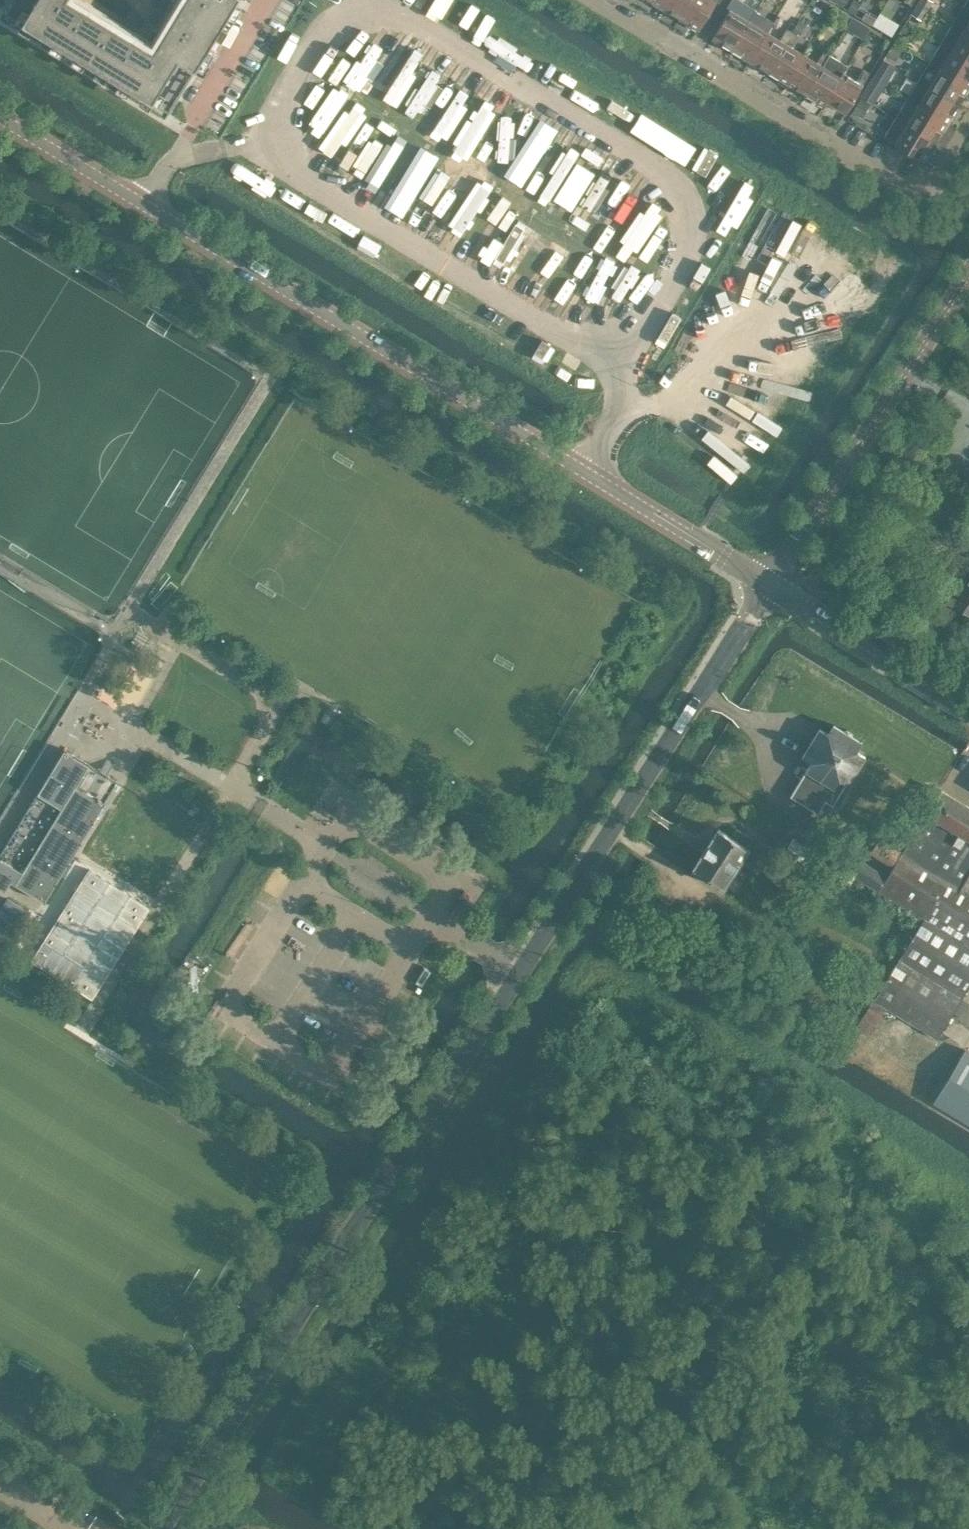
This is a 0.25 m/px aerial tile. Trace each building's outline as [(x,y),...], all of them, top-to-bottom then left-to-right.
[(237,0),(177,0),(152,40),(137,31),(133,36),(90,10),(93,4),(86,0),(13,0),(6,11),(169,111),(237,0)] [(662,7),(679,17),(679,18),(690,0),(665,0),(661,7),(662,8),(662,7)] [(681,18),(699,29),(717,0),(716,0),(690,0),(679,18),(680,19),(681,18)] [(713,37),(731,48),(731,49),(732,50),(756,9),(741,0),(731,0),(727,6),(730,8),(713,37)] [(858,0),(853,0),(848,9),(855,14),(862,2),(858,0)] [(933,0),(920,0),(918,4),(929,10),(935,1),(933,0)] [(912,13),(923,20),(929,10),(918,4),(912,13)] [(963,6),(952,24),(968,35),(968,9),(963,6)] [(732,50),(733,49),(750,60),(749,60),(750,61),(768,31),(775,20),(756,9),(732,50)] [(867,11),(863,18),(873,24),(877,18),(867,11)] [(853,16),(846,27),(864,38),(871,27),(853,16)] [(800,21),(794,30),(802,35),(808,25),(800,21)] [(952,24),(941,43),(968,60),(968,35),(952,24)] [(905,25),(899,34),(908,40),(914,31),(905,25)] [(751,61),(768,71),(768,72),(769,72),(793,31),(788,28),(781,39),(768,31),(750,61),(751,61)] [(769,73),(770,72),(786,82),(786,83),(787,83),(805,53),(792,46),(799,35),(793,31),(769,72),(769,73)] [(941,43),(930,61),(968,85),(968,60),(941,43)] [(892,46),(886,56),(896,62),(902,52),(892,46)] [(788,84),(788,83),(805,93),(804,94),(805,94),(830,54),(824,50),(818,61),(805,53),(787,83),(788,84)] [(806,95),(807,94),(825,106),(828,101),(827,100),(845,71),(849,65),(830,54),(805,94),(806,95)] [(897,67),(884,59),(872,77),(885,85),(897,67)] [(959,103),(968,87),(968,85),(930,61),(918,80),(959,105),(960,104),(959,103)] [(827,100),(828,101),(846,112),(871,72),(864,68),(858,79),(845,71),(827,100)] [(885,85),(872,77),(861,96),(862,96),(872,102),(874,103),(885,85)] [(949,122),(948,122),(958,105),(959,105),(918,80),(907,98),(948,123),(949,122)] [(938,140),(937,140),(947,123),(947,124),(948,123),(907,98),(896,117),(937,141),(938,140)] [(868,115),(856,109),(851,118),(862,125),(868,115)] [(884,136),(924,160),(936,142),(937,141),(896,117),(884,136)] [(964,566),(965,565),(964,564),(942,599),(944,600),(944,599),(968,614),(968,569),(964,566)] [(844,729),(836,725),(836,724),(834,725),(829,732),(829,731),(828,732),(821,728),(821,727),(820,727),(820,728),(804,754),(803,754),(803,756),(804,756),(811,760),(811,761),(807,768),(803,765),(802,767),(807,769),(802,777),(798,774),(797,776),(801,778),(791,795),(819,812),(826,800),(834,805),(847,782),(848,782),(848,783),(850,783),(849,782),(865,756),(866,756),(866,754),(865,754),(858,750),(858,749),(857,749),(862,742),(863,742),(862,740),(861,740),(853,735),(852,731),(847,728),(844,729)] [(65,748),(0,855),(0,887),(6,890),(12,880),(46,900),(118,780),(65,748)] [(941,789),(880,889),(925,917),(875,999),(937,1037),(968,987),(968,805),(941,789)] [(724,884),(747,849),(749,846),(746,845),(745,844),(749,837),(751,838),(751,837),(737,828),(732,836),(722,829),(719,827),(718,830),(710,843),(703,852),(704,853),(695,865),(694,868),(696,869),(721,885),(723,887),(725,884),(724,884)] [(796,838),(794,837),(783,854),(804,868),(815,851),(813,850),(805,845),(804,844),(803,844),(795,839),(796,838)] [(899,851),(880,839),(873,850),(892,862),(899,851)] [(887,876),(861,859),(852,873),(878,890),(887,876)] [(151,907),(90,868),(32,960),(93,999),(151,907)] [(0,923),(0,945),(8,949),(17,934),(0,923)] [(954,1012),(962,1017),(968,1006),(968,1001),(963,997),(954,1012)] [(965,1048),(933,1101),(968,1122),(968,1050),(965,1048)]
